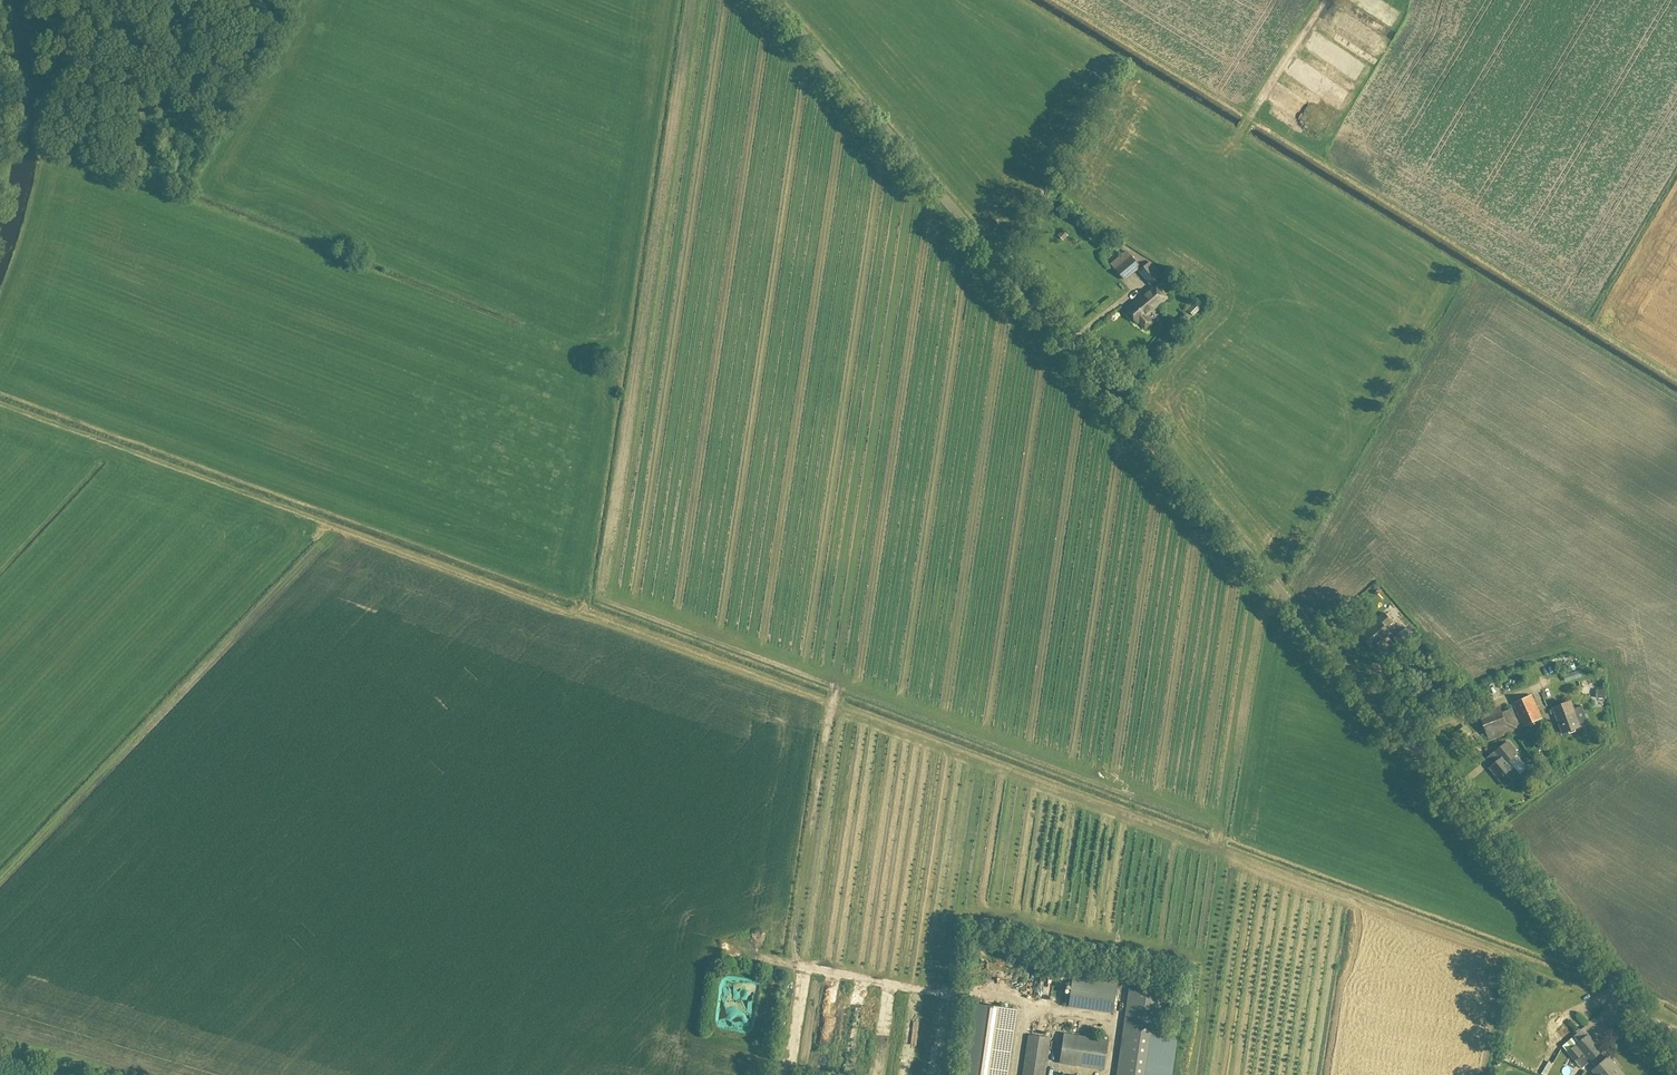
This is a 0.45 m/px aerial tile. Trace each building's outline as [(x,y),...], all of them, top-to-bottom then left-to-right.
[(1311,52),(1319,57),(1328,44),(1320,38),(1311,52)] [(1124,281),(1140,268),(1130,257),(1114,270),(1124,281)] [(1150,263),(1140,271),(1152,285),(1161,277),(1150,263)] [(1126,311),(1137,324),(1139,323),(1145,330),(1152,324),(1146,317),(1167,300),(1156,287),(1126,311)] [(1386,629),(1392,623),(1384,614),(1377,620),(1378,621),(1361,636),(1373,649),(1391,634),(1386,629)] [(1341,634),(1346,632),(1343,624),(1337,626),(1341,634)] [(1404,652),(1414,643),(1404,631),(1394,640),(1404,652)] [(1578,677),(1547,688),(1550,695),(1581,684),(1578,677)] [(1524,727),(1540,720),(1530,697),(1514,704),(1524,727)] [(1556,720),(1562,735),(1579,728),(1579,727),(1587,723),(1581,707),(1572,710),(1569,702),(1553,709),(1558,720),(1556,720)] [(1502,713),(1481,721),(1489,742),(1511,734),(1520,731),(1512,709),(1502,713)] [(1518,776),(1507,762),(1516,756),(1506,744),(1495,752),(1501,759),(1489,769),(1505,787),(1518,776)] [(989,948),(978,949),(979,961),(990,961),(989,948)] [(1096,978),(1097,968),(1062,963),(1060,973),(1096,978)] [(1112,1014),(1116,984),(1072,977),(1067,1008),(1112,1014)] [(738,1019),(757,1019),(757,994),(751,994),(751,989),(737,989),(737,980),(726,981),(727,1010),(738,1009),(738,1019)] [(1130,991),(1117,1074),(1171,1074),(1176,1043),(1157,1040),(1164,996),(1130,991)] [(1569,1014),(1557,999),(1540,1014),(1550,1025),(1541,1032),(1550,1043),(1565,1030),(1559,1023),(1569,1014)] [(1016,1010),(970,1004),(960,1074),(1006,1074),(1016,1010)] [(1580,1016),(1574,1020),(1581,1031),(1587,1027),(1580,1016)] [(1050,1039),(1028,1035),(1022,1074),(1045,1074),(1050,1039)] [(1059,1063),(1104,1070),(1109,1042),(1064,1035),(1059,1063)] [(1602,1052),(1588,1036),(1568,1053),(1575,1061),(1584,1054),(1590,1062),(1602,1052)] [(1608,1058),(1593,1071),(1596,1074),(1623,1074),(1608,1058)]
